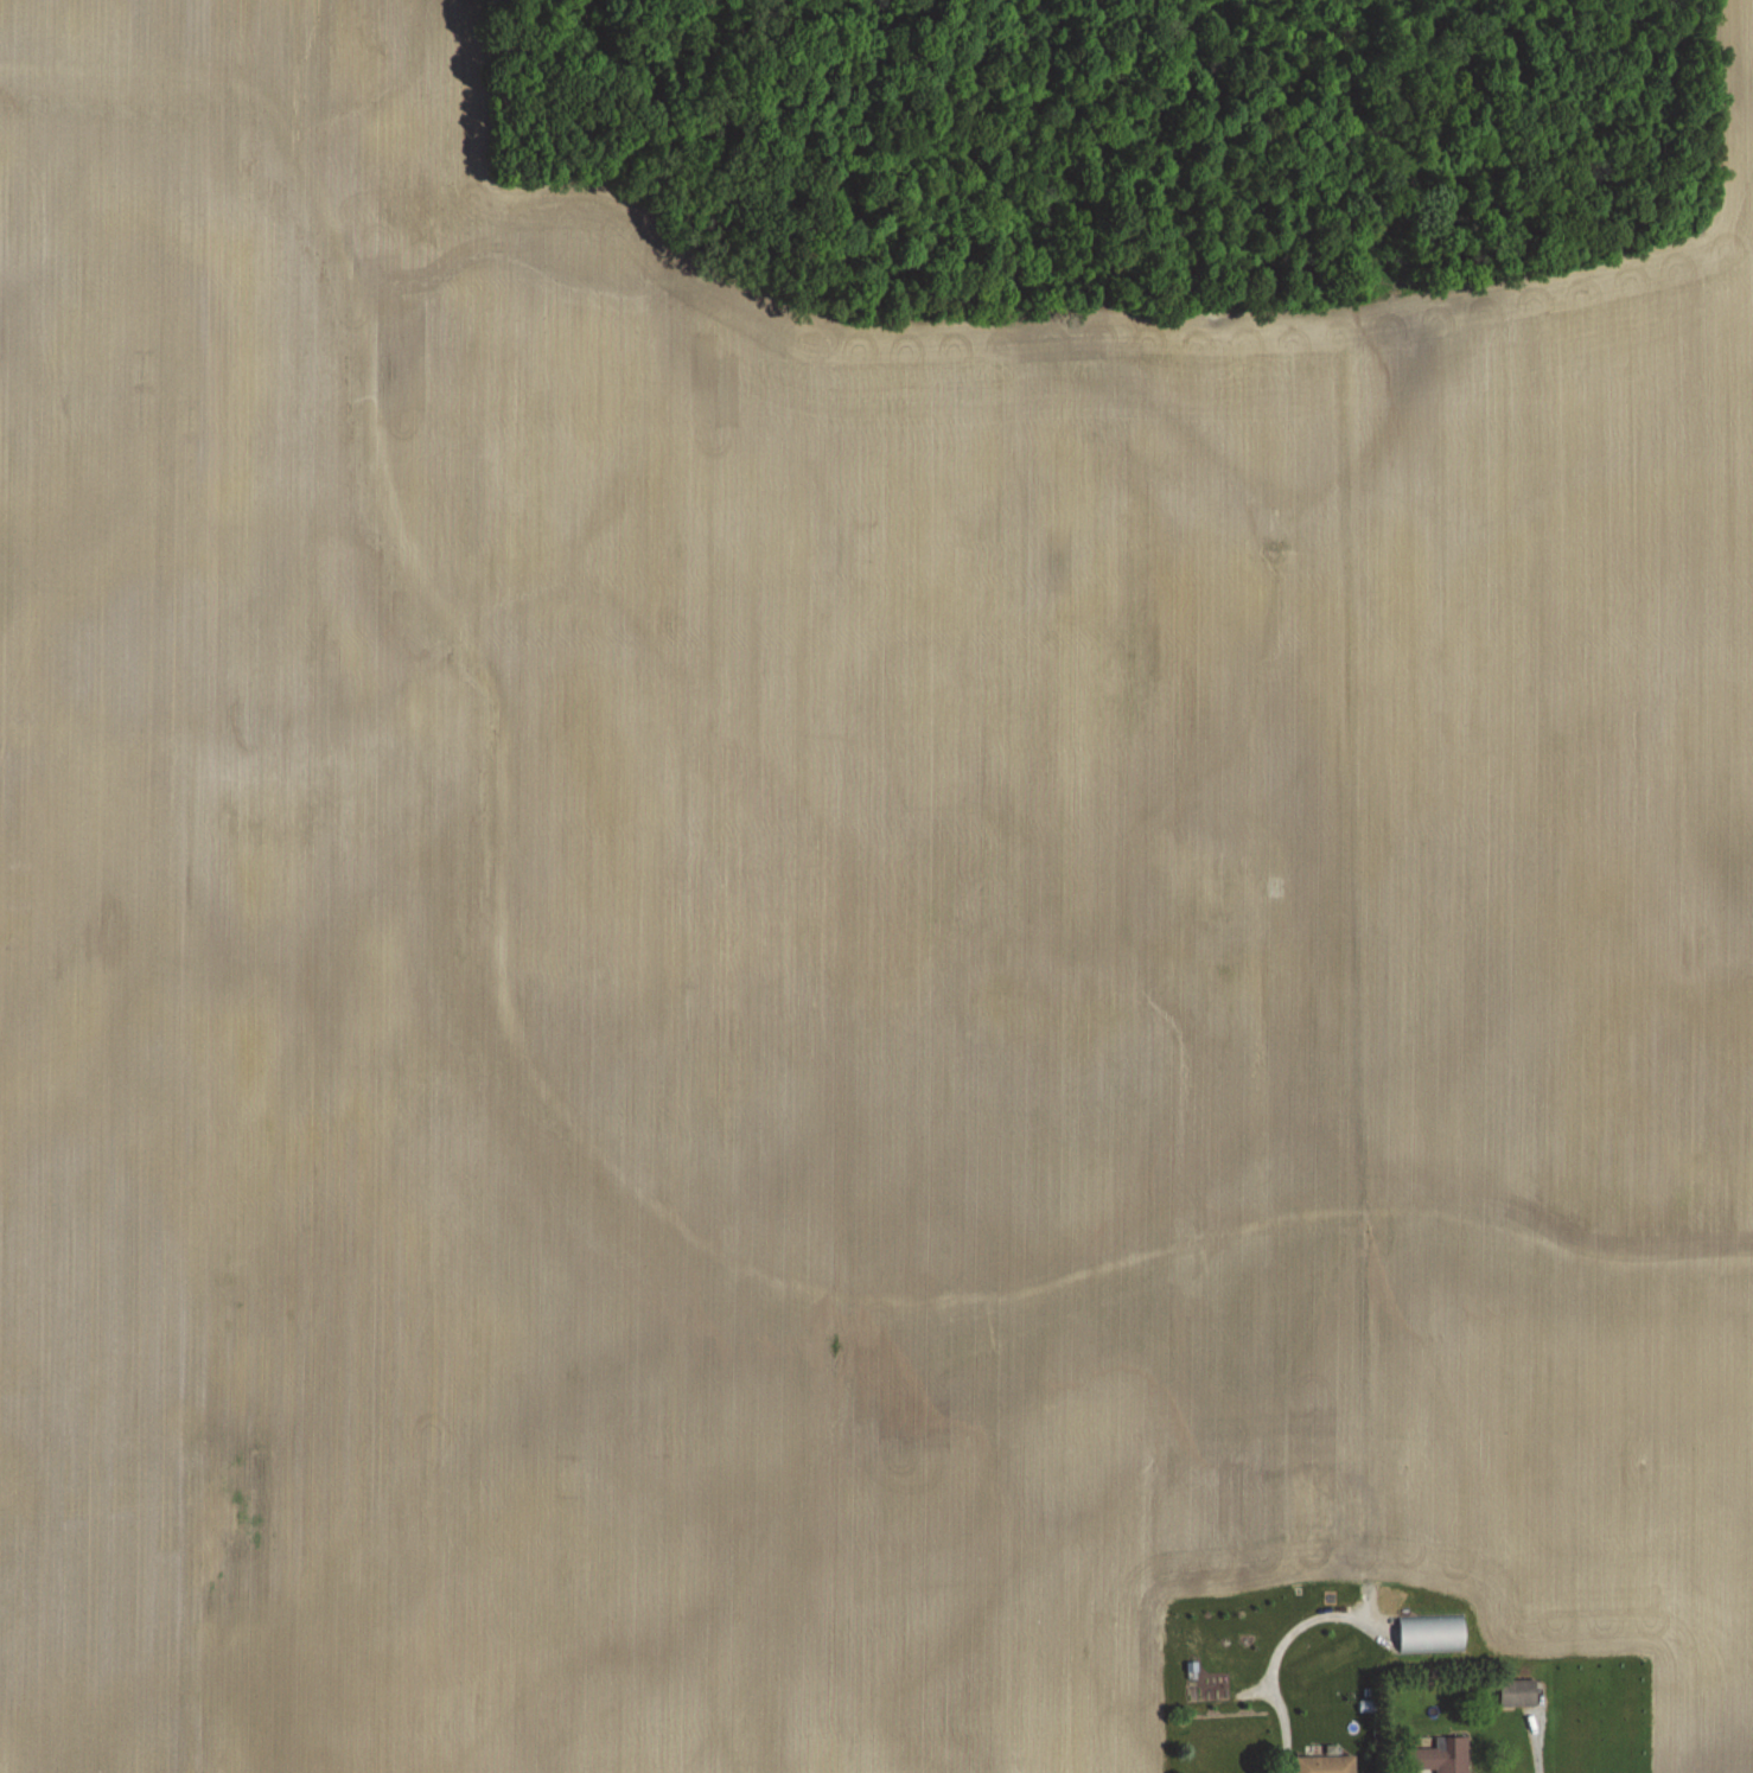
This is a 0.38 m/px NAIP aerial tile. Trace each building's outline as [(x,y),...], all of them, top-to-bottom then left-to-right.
[(1400,1653),(1464,1652),(1464,1616),(1400,1616),(1400,1653)] [(1500,1707),(1537,1707),(1537,1682),(1500,1682),(1500,1707)] [(1468,1738),(1435,1738),(1435,1749),(1409,1749),(1409,1770),(1435,1770),(1435,1772),(1468,1772),(1468,1738)] [(1355,1757),(1296,1757),(1296,1772),(1355,1772),(1355,1757)]
